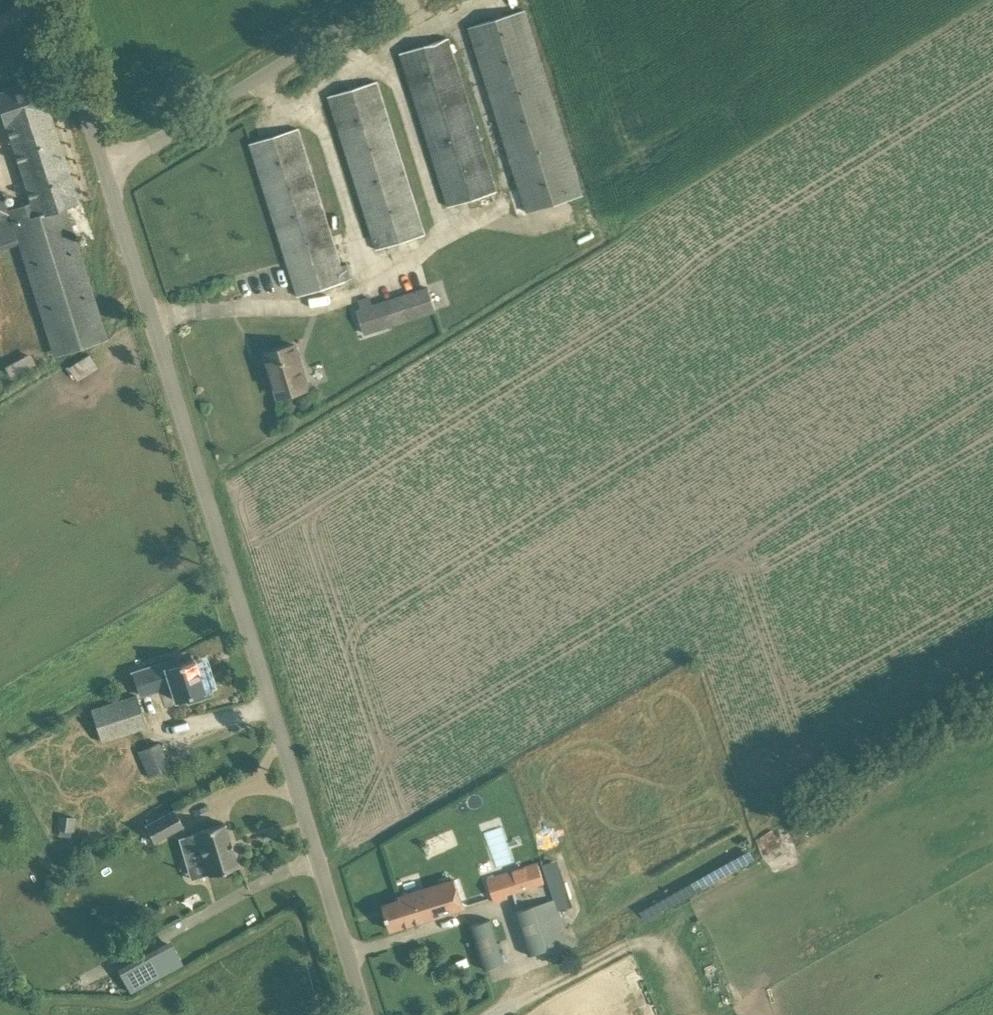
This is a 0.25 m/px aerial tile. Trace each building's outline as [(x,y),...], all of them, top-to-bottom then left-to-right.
[(583,194),(530,28),(524,9),(470,26),(528,211),(583,194)] [(497,191),(454,56),(448,37),(401,52),(450,206),(497,191)] [(16,157),(60,143),(40,80),(0,93),(0,112),(1,111),(16,157)] [(425,234),(383,100),(377,81),(329,96),(335,115),(377,249),(425,234)] [(346,280),(298,128),(251,143),(298,295),(346,280)] [(60,143),(16,157),(31,201),(7,209),(1,191),(0,192),(0,248),(18,241),(51,351),(104,334),(66,214),(62,215),(60,208),(79,202),(60,143)] [(373,306),(380,328),(436,310),(429,288),(373,306)] [(370,296),(359,299),(362,307),(372,304),(372,303),(370,296)] [(295,344),(266,353),(267,354),(270,353),(273,362),(270,363),(280,396),(309,387),(295,344)] [(28,354),(0,362),(4,374),(32,365),(28,354)] [(177,658),(133,672),(140,694),(170,685),(175,699),(186,695),(188,701),(211,693),(204,671),(198,673),(194,659),(179,663),(177,658)] [(91,710),(100,741),(146,726),(136,695),(91,710)] [(138,751),(149,777),(170,768),(159,742),(138,751)] [(145,825),(153,840),(182,825),(174,809),(145,825)] [(200,847),(208,874),(237,866),(224,822),(195,831),(195,832),(184,835),(188,850),(200,847)] [(747,847),(687,879),(694,892),(754,860),(747,847)] [(560,861),(545,866),(550,881),(549,881),(554,898),(515,911),(529,953),(565,941),(561,929),(566,927),(561,912),(575,908),(560,861)] [(488,878),(495,901),(508,897),(507,893),(544,881),(538,862),(488,878)] [(400,896),(400,899),(383,904),(391,929),(464,907),(455,878),(400,896)] [(471,925),(484,967),(504,961),(491,919),(471,925)]
